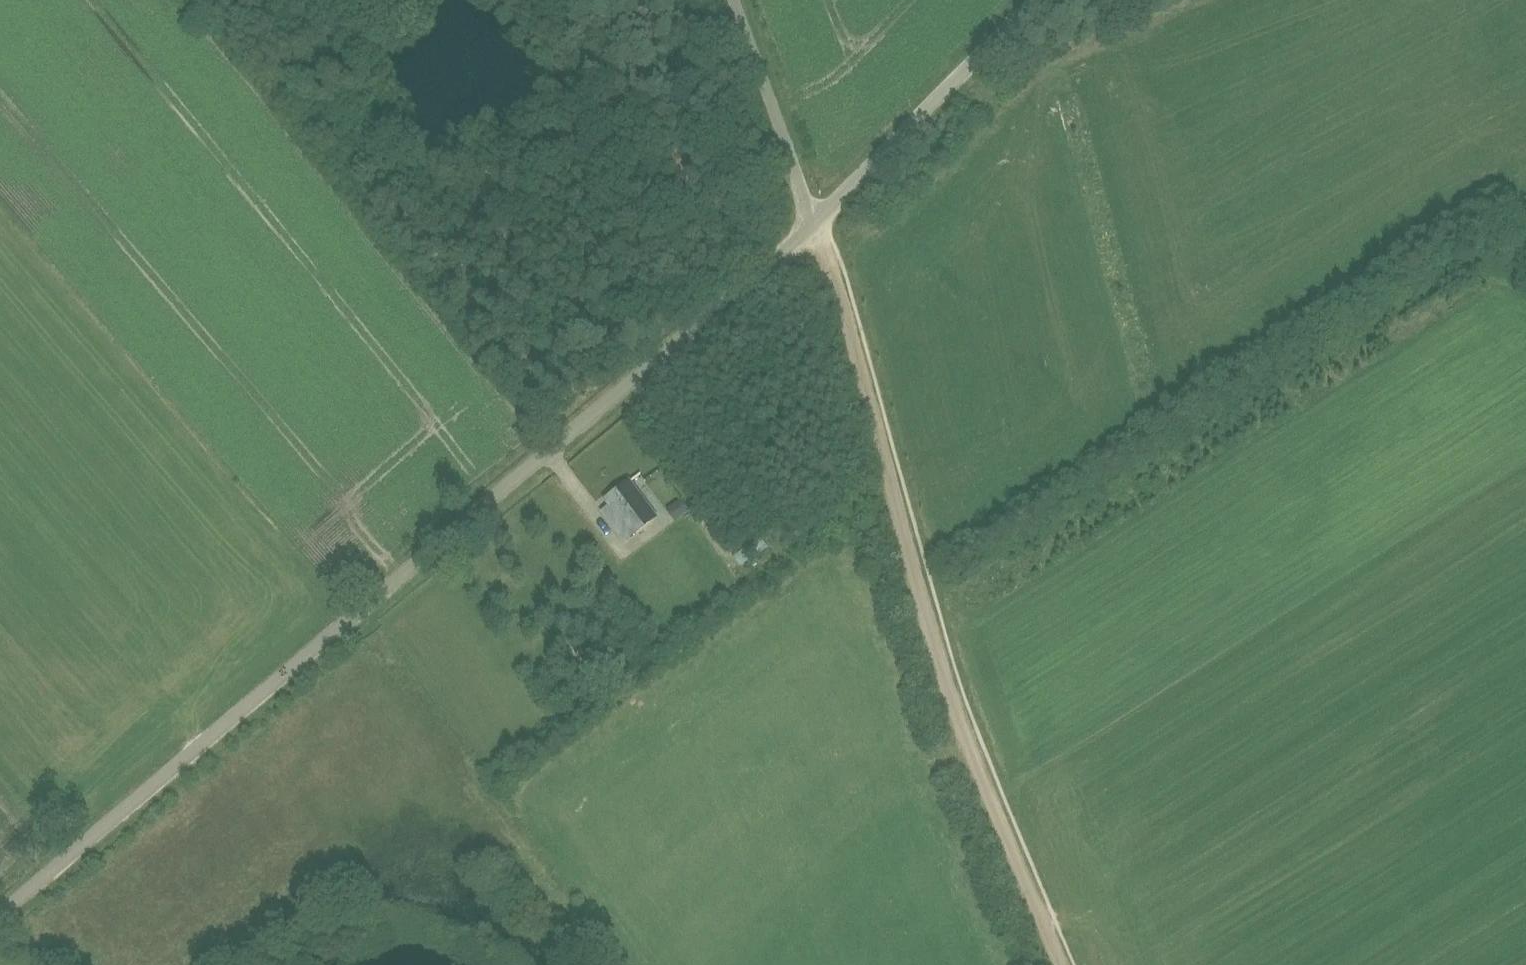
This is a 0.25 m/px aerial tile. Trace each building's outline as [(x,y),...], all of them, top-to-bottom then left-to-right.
[(604,513),(619,534),(629,526),(634,534),(655,519),(628,484),(608,499),(613,506),(604,513)]
